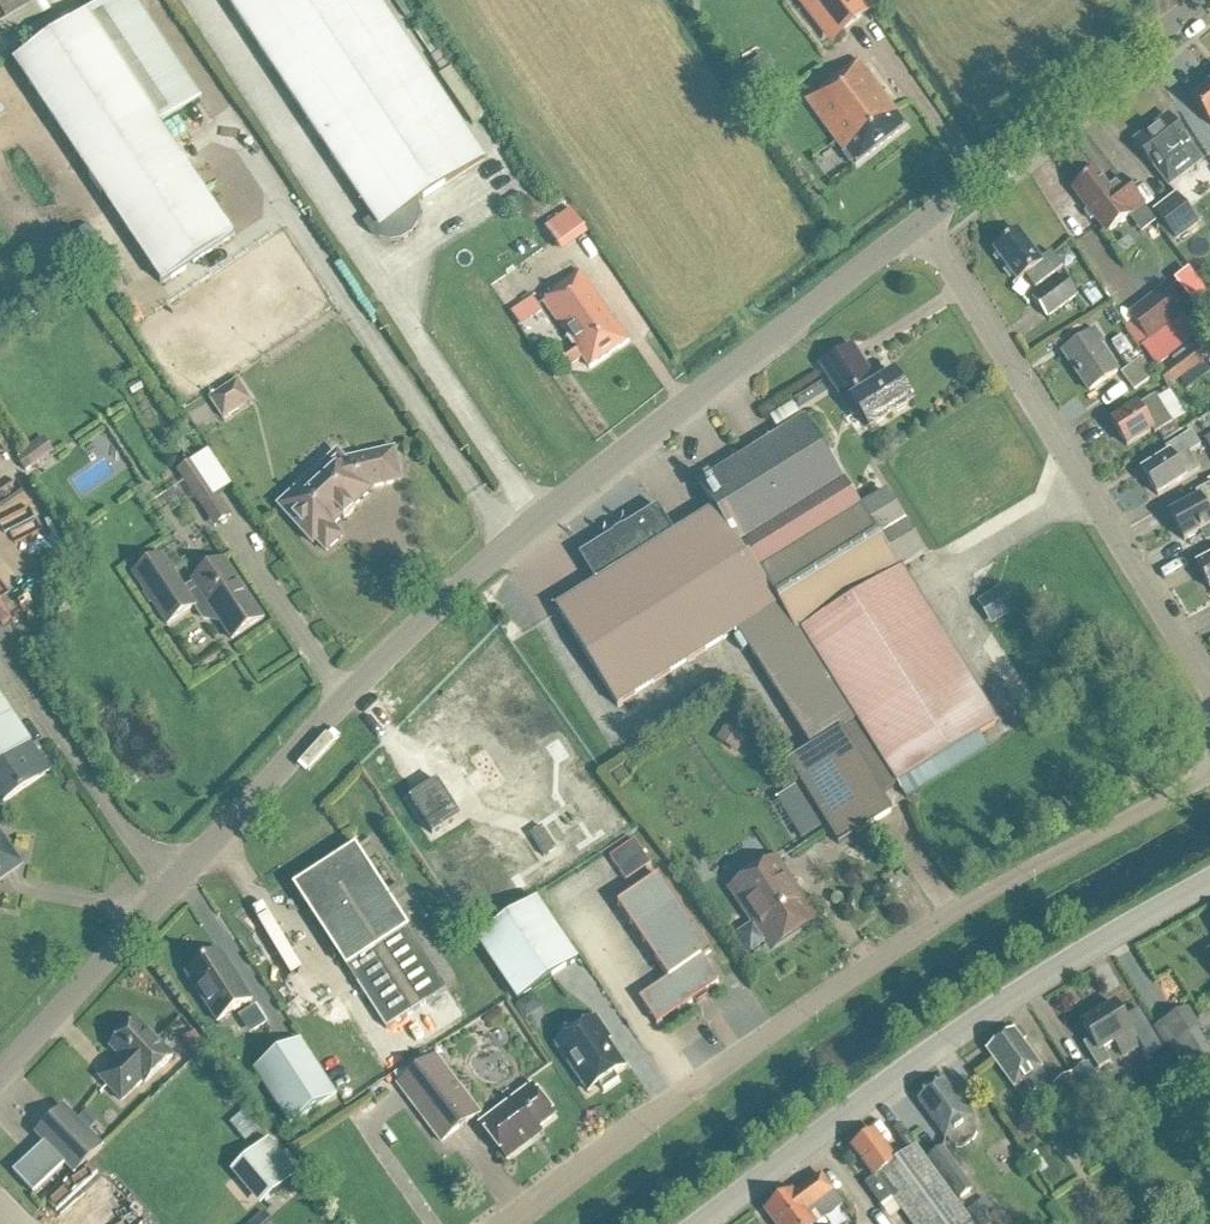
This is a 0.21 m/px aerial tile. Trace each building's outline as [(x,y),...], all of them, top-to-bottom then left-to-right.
[(53,11),(47,0),(3,0),(12,16),(3,21),(9,33),(53,11)] [(235,239),(162,129),(204,101),(136,0),(114,0),(15,66),(163,288),(235,239)] [(403,242),(412,236),(418,227),(420,216),(418,207),(485,163),(376,0),(227,0),(374,221),(366,227),(373,236),(382,242),(392,244),(403,242)] [(869,0),(796,0),(795,1),(830,48),(878,12),(869,0)] [(907,129),(858,67),(842,80),(840,77),(805,104),(855,169),(907,129)] [(451,72),(444,78),(437,82),(469,130),(484,121),(451,72)] [(1190,102),(1209,128),(1209,87),(1190,102)] [(1189,146),(1169,119),(1134,146),(1155,172),(1155,171),(1170,190),(1203,164),(1188,146),(1189,146)] [(1073,193),(1088,212),(1084,215),(1092,224),(1095,222),(1107,236),(1142,208),(1121,182),(1109,191),(1097,174),(1073,193)] [(1159,220),(1174,241),(1197,224),(1175,195),(1161,206),(1167,214),(1159,220)] [(545,231),(558,250),(584,232),(570,213),(545,231)] [(1019,235),(994,254),(1018,285),(1026,279),(1036,291),(1063,271),(1052,255),(1041,263),(1019,235)] [(590,371),(629,344),(581,274),(554,293),(556,296),(544,304),(575,348),(560,359),(568,370),(583,360),(590,371)] [(1033,302),(1048,321),(1078,297),(1063,278),(1033,302)] [(1150,341),(1180,317),(1162,295),(1132,319),(1150,341)] [(534,298),(510,314),(520,329),(544,312),(534,298)] [(1095,333),(1063,355),(1090,394),(1118,375),(1099,347),(1103,345),(1095,333)] [(1159,378),(1168,390),(1179,382),(1185,392),(1209,376),(1209,342),(1197,351),(1197,350),(1182,361),(1159,378)] [(913,405),(895,377),(877,389),(850,349),(821,368),(846,406),(850,404),(870,433),(913,405)] [(1122,376),(1134,393),(1154,379),(1141,362),(1122,376)] [(224,423),(252,404),(238,383),(210,401),(224,423)] [(1138,409),(1112,425),(1127,449),(1152,433),(1161,447),(1179,435),(1173,426),(1157,401),(1152,404),(1150,401),(1138,409)] [(881,797),(997,726),(901,571),(924,557),(887,496),(861,512),(842,482),(844,481),(807,420),(701,485),(717,510),(674,537),(657,511),(582,558),(598,584),(558,610),(619,707),(740,633),(813,751),(789,766),(839,847),(892,814),(881,797)] [(1169,457),(1142,474),(1158,499),(1185,482),(1184,481),(1199,471),(1190,456),(1201,449),(1193,435),(1180,442),(1166,451),(1169,457)] [(59,456),(47,440),(19,460),(30,476),(59,456)] [(402,483),(395,452),(354,461),(349,466),(339,455),(281,509),(315,546),(318,543),(328,553),(344,539),(334,528),(344,519),(346,522),(357,511),(355,509),(373,493),(371,490),(402,483)] [(216,530),(232,519),(194,464),(178,475),(216,530)] [(1184,544),(1209,530),(1209,518),(1207,513),(1209,512),(1209,486),(1197,493),(1201,500),(1170,517),(1184,544)] [(187,592),(164,558),(136,577),(170,627),(196,609),(203,618),(221,622),(234,641),(265,620),(226,562),(195,583),(196,585),(187,592)] [(1209,591),(1209,561),(1197,567),(1209,591)] [(987,624),(1014,610),(1001,585),(974,599),(987,624)] [(54,775),(0,695),(0,812),(54,775)] [(726,728),(718,740),(737,753),(745,741),(726,728)] [(457,818),(447,802),(434,783),(406,801),(429,836),(457,818)] [(559,818),(574,840),(585,832),(571,810),(559,818)] [(814,814),(796,825),(805,839),(823,828),(814,814)] [(531,836),(545,858),(558,851),(543,829),(531,836)] [(2,837),(0,839),(0,880),(22,866),(2,837)] [(608,855),(626,880),(651,863),(633,837),(608,855)] [(385,1030),(446,989),(353,848),(292,889),(385,1030)] [(805,926),(779,888),(788,882),(777,865),(734,894),(771,949),(805,926)] [(518,1003),(578,962),(538,902),(477,943),(518,1003)] [(658,1027),(718,985),(702,960),(711,954),(677,904),(636,932),(669,982),(640,1001),(658,1027)] [(598,930),(581,905),(557,921),(574,945),(598,930)] [(218,1023),(252,1001),(221,953),(187,975),(218,1023)] [(1133,1037),(1116,1008),(1083,1028),(1092,1043),(1083,1048),(1099,1073),(1111,1065),(1104,1054),(1116,1047),(1125,1060),(1141,1050),(1133,1037)] [(611,1040),(597,1019),(556,1047),(588,1095),(599,1087),(604,1094),(620,1084),(615,1077),(626,1069),(608,1042),(611,1040)] [(121,1059),(101,1079),(123,1102),(143,1082),(146,1084),(173,1058),(139,1022),(111,1048),(121,1059)] [(1170,1047),(1188,1077),(1209,1066),(1209,1048),(1200,1030),(1170,1047)] [(1015,1091),(1024,1085),(1030,1093),(1036,1094),(1047,1086),(1048,1081),(1042,1072),(1022,1044),(1026,1042),(1019,1032),(1015,1035),(1014,1033),(987,1053),(1015,1091)] [(254,1073),(290,1128),(337,1097),(301,1043),(254,1073)] [(425,1057),(393,1078),(398,1087),(430,1064),(425,1057)] [(398,1087),(442,1145),(480,1116),(437,1058),(430,1064),(398,1087)] [(1075,1075),(1097,1112),(1111,1103),(1088,1066),(1075,1075)] [(1054,1087),(1077,1124),(1095,1113),(1072,1076),(1054,1087)] [(945,1084),(918,1103),(946,1141),(950,1137),(954,1143),(959,1147),(965,1147),(973,1141),(975,1136),(972,1129),(968,1124),(972,1121),(945,1084)] [(481,1127),(507,1162),(532,1144),(529,1139),(555,1119),(532,1089),(481,1127)] [(229,1120),(246,1142),(262,1130),(245,1108),(229,1120)] [(33,1196),(65,1166),(75,1176),(102,1150),(64,1111),(37,1137),(44,1145),(12,1175),(33,1196)] [(874,1135),(853,1151),(875,1181),(865,1188),(882,1212),(894,1203),(909,1223),(972,1223),(916,1149),(896,1164),(874,1135)] [(297,1175),(270,1142),(233,1173),(260,1206),(297,1175)] [(974,1189),(963,1174),(944,1149),(929,1159),(959,1201),(974,1189)] [(843,1208),(822,1178),(796,1197),(810,1217),(816,1212),(823,1222),(843,1208)] [(767,1213),(775,1223),(816,1223),(810,1217),(796,1197),(794,1199),(791,1195),(767,1213)]
